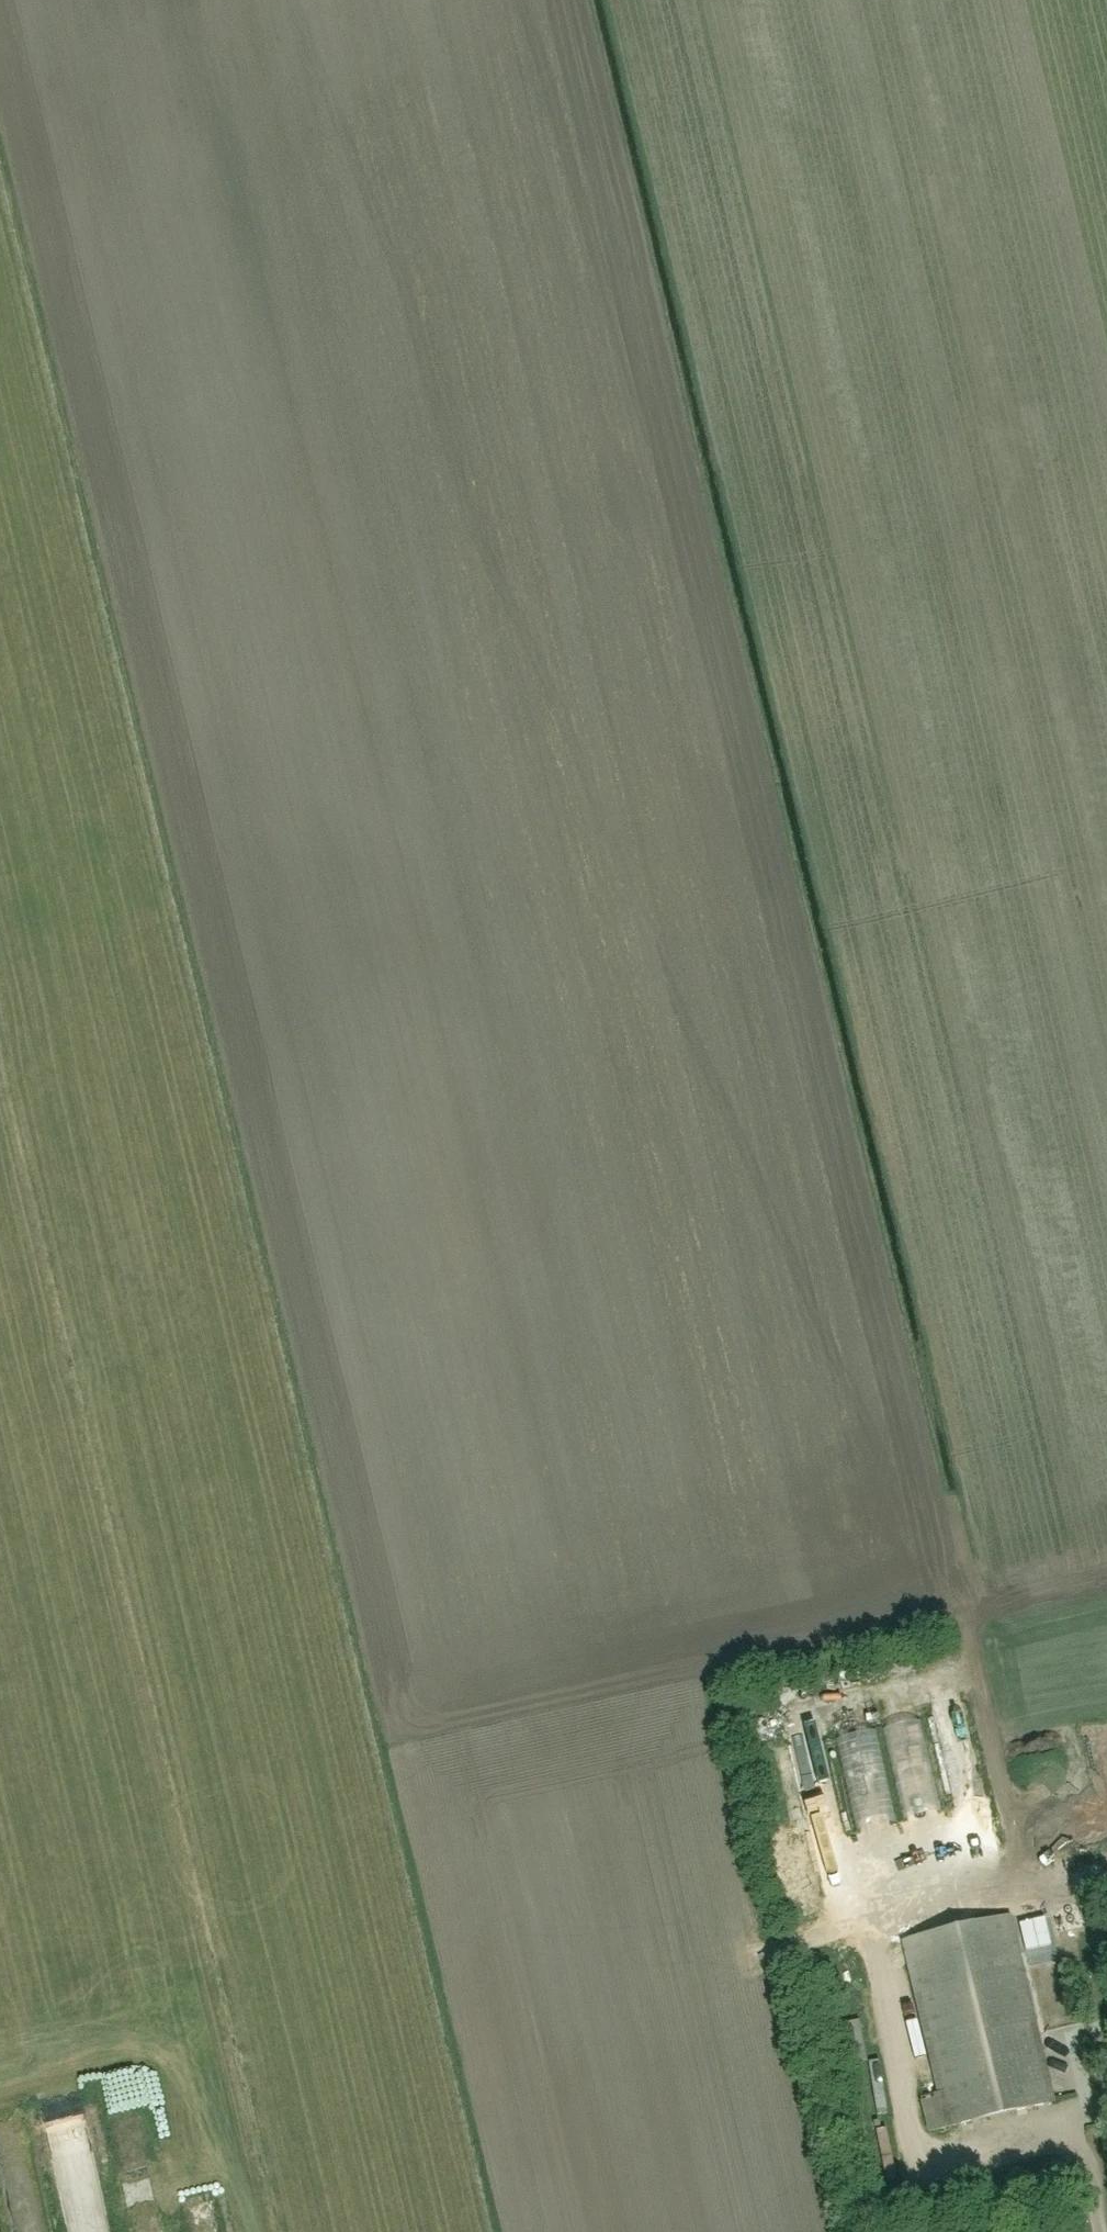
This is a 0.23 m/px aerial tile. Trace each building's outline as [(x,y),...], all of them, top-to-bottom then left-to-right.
[(924,1589),(911,1595),(918,1609),(931,1602),(924,1589)] [(816,1827),(846,1820),(826,1735),(796,1742),(816,1827)] [(892,1801),(878,1742),(849,1749),(862,1808),(892,1801)] [(1054,2101),(1010,1916),(903,1941),(947,2127),(1054,2101)] [(86,2156),(80,2114),(50,2118),(55,2150),(68,2148),(70,2159),(86,2156)]
